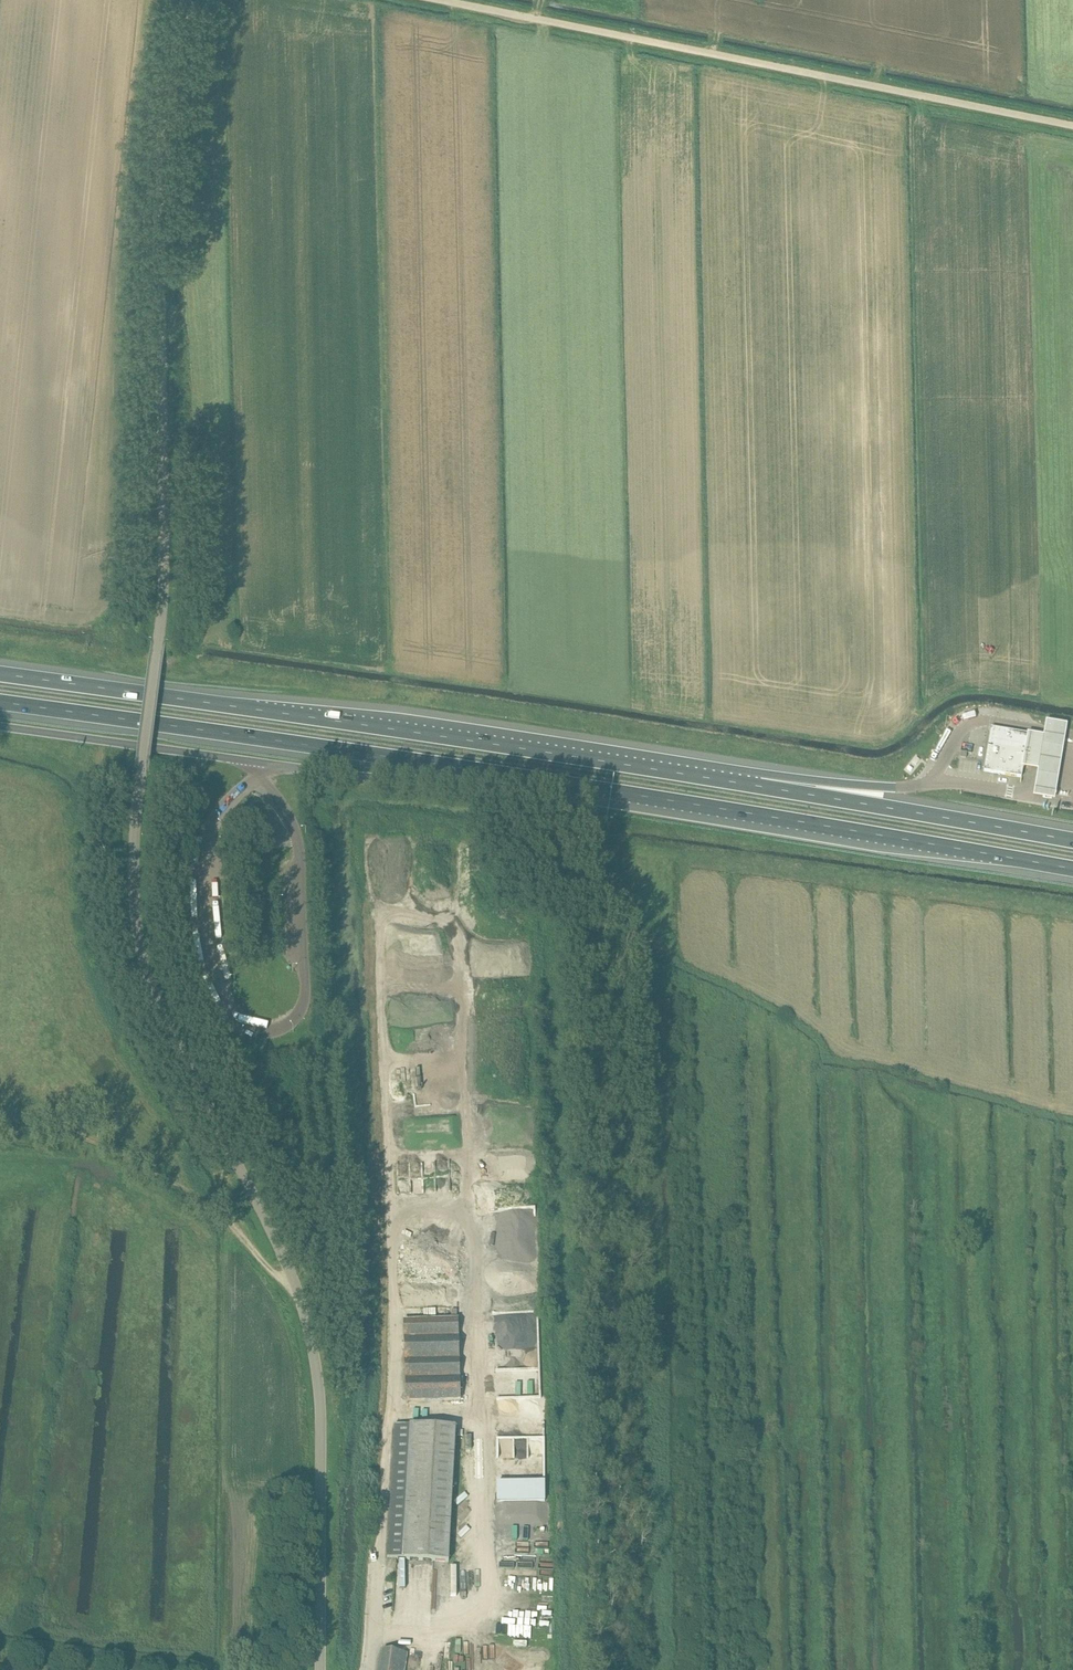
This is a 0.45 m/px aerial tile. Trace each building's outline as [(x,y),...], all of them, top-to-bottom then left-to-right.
[(1026,735),(1020,768),(1038,771),(1034,790),(1034,795),(1055,799),(1056,793),(1066,733),(1068,726),(1048,722),(1047,729),(1046,739),(1026,735)] [(1026,735),(988,728),(981,771),(1018,778),(1020,768),(1026,735)] [(458,1315),(405,1317),(408,1401),(461,1399),(458,1315)] [(550,1375),(550,1360),(517,1361),(517,1376),(550,1375)] [(510,1417),(524,1412),(522,1405),(508,1410),(510,1417)] [(395,1425),(387,1557),(493,1563),(499,1459),(454,1456),(456,1428),(395,1425)] [(407,1652),(383,1649),(380,1669),(404,1669),(407,1652)]
